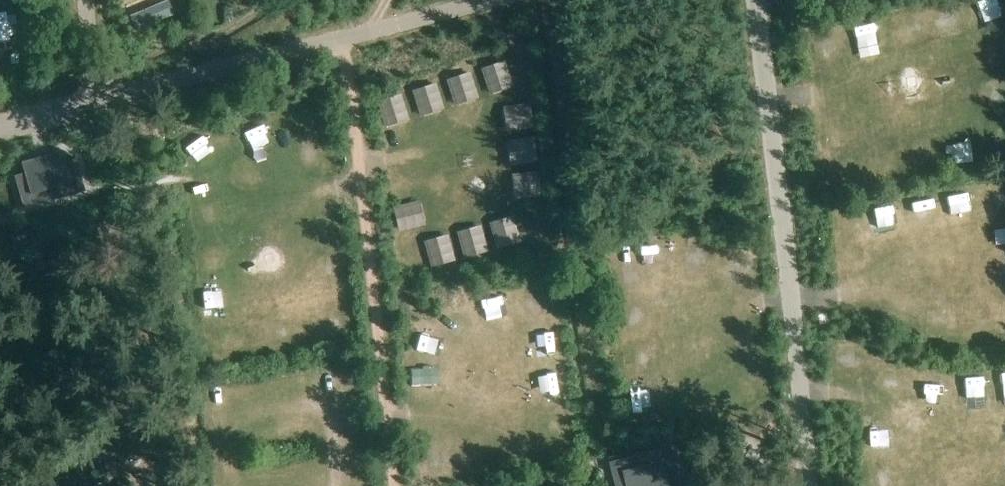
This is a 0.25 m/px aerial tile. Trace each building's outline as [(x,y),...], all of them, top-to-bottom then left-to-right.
[(14,177),(24,210),(85,192),(75,159),(67,162),(64,151),(22,164),(25,174),(14,177)] [(34,252),(29,232),(10,236),(16,257),(34,252)] [(631,453),(611,458),(613,463),(608,464),(614,485),(670,485),(669,483),(680,480),(671,443),(649,448),(650,452),(632,457),(631,453)]
